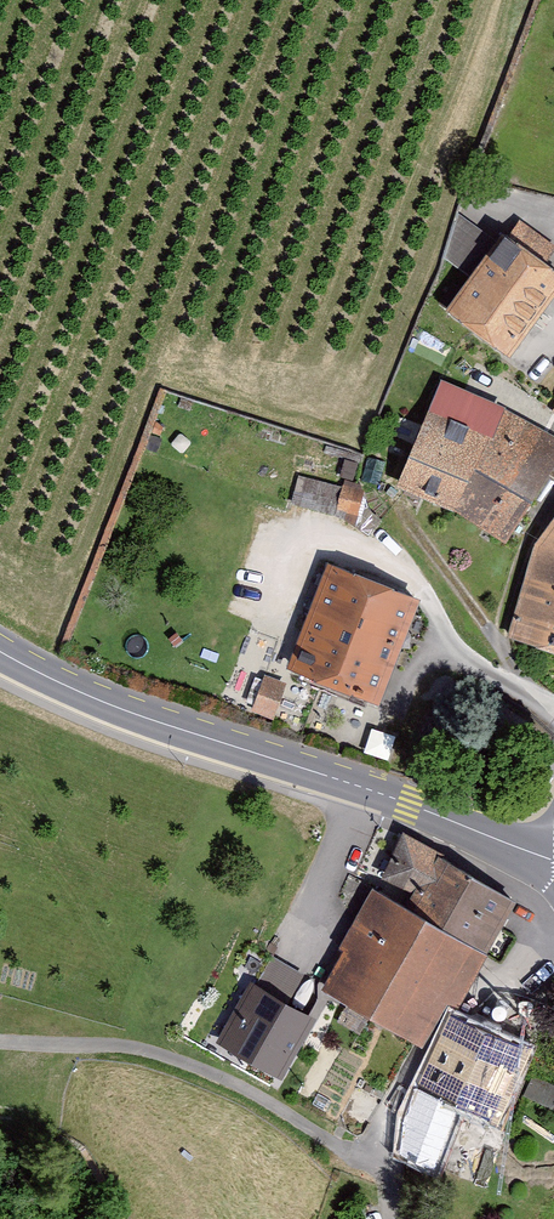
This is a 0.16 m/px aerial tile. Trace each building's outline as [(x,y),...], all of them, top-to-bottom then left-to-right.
[(472,271),(493,230),(460,214),(440,255),(472,271)] [(450,314),(508,357),(553,295),(553,275),(505,239),(450,314)] [(398,489),(463,517),(510,540),(553,468),(553,443),(442,381),(398,489)] [(294,497),(358,518),(367,491),(302,470),(294,497)] [(509,639),(553,651),(553,519),(535,544),(509,639)] [(420,592),(328,558),(287,665),(379,700),(420,592)] [(265,672),(252,708),(275,717),(288,680),(265,672)] [(447,856),(404,832),(372,889),(415,913),(444,860),(447,856)] [(415,913),(490,954),(515,904),(444,860),(415,913)] [(415,913),(372,889),(339,948),(344,950),(322,990),(423,1046),(447,1003),(459,1010),(490,954),(415,913)] [(273,957),(256,986),(288,1005),(305,976),(273,957)] [(216,1044),(281,1081),(316,1020),(288,1005),(256,986),(251,983),(216,1044)] [(455,1020),(425,1093),(499,1124),(529,1050),(455,1020)]
